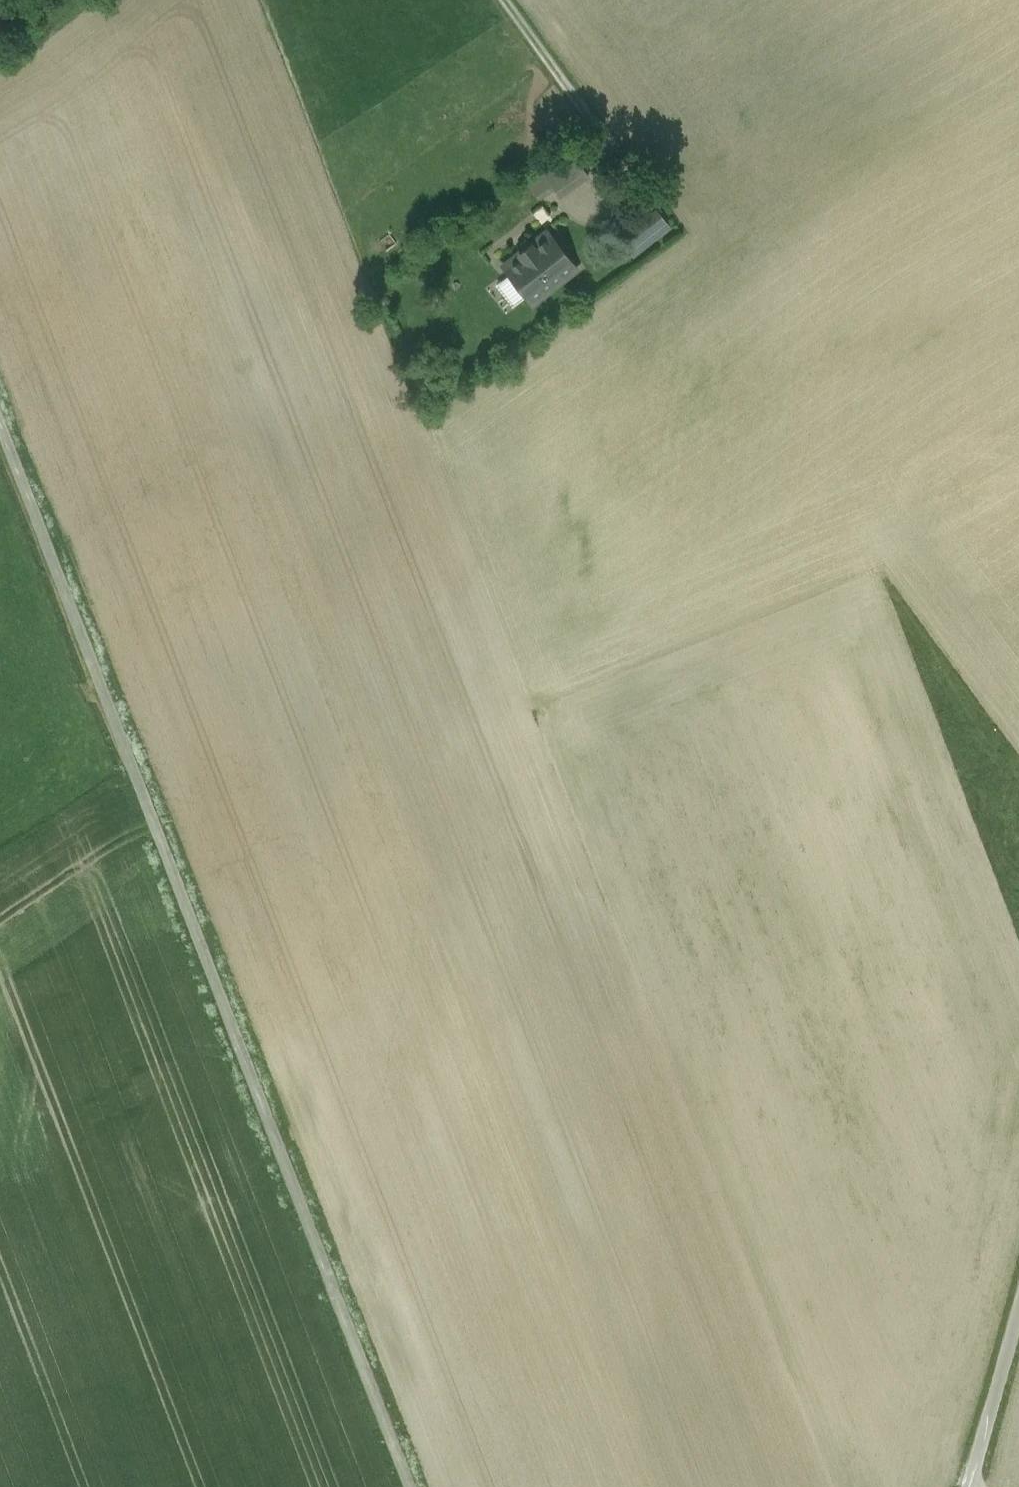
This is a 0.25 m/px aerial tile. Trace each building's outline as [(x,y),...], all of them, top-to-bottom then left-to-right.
[(573,153),(543,174),(552,187),(558,194),(587,174),(573,153)] [(543,174),(529,183),(539,196),(552,187),(543,174)] [(636,255),(674,226),(657,204),(619,234),(636,255)] [(546,231),(504,264),(533,301),(574,268),(546,231)]
